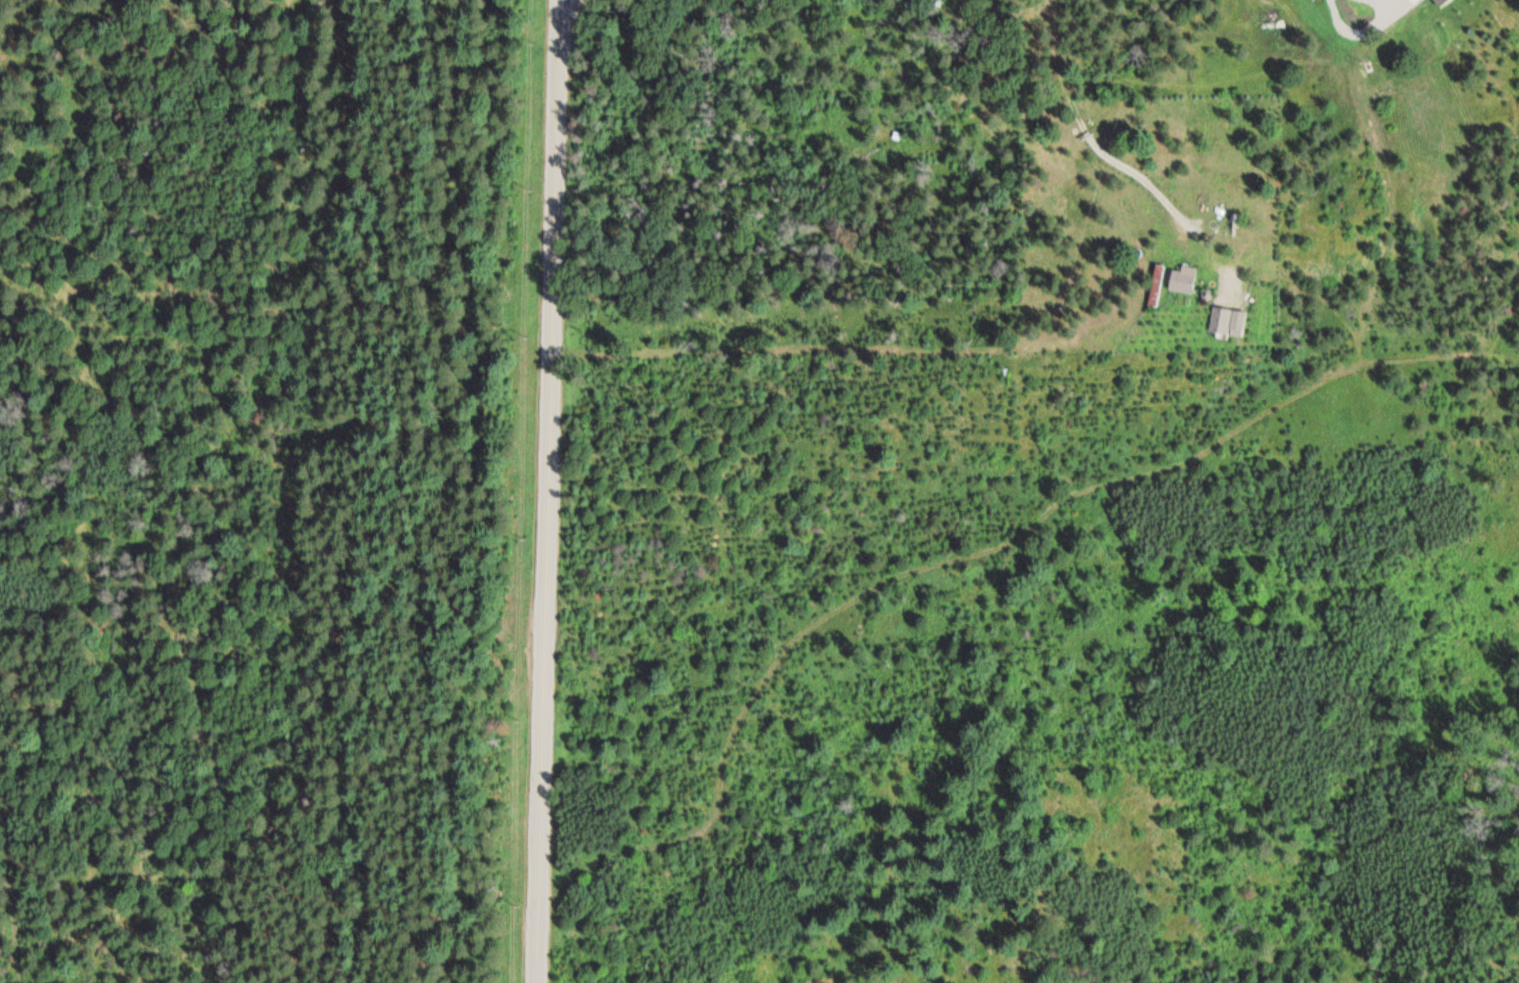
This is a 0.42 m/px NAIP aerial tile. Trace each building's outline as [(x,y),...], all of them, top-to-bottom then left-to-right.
[(1158,306),(1161,265),(1153,265),(1150,305),(1158,306)] [(1181,271),(1172,270),(1169,291),(1194,294),(1197,268),(1182,266),(1181,271)] [(1242,335),(1242,319),(1235,318),(1235,311),(1212,310),(1211,334),(1242,335)]
